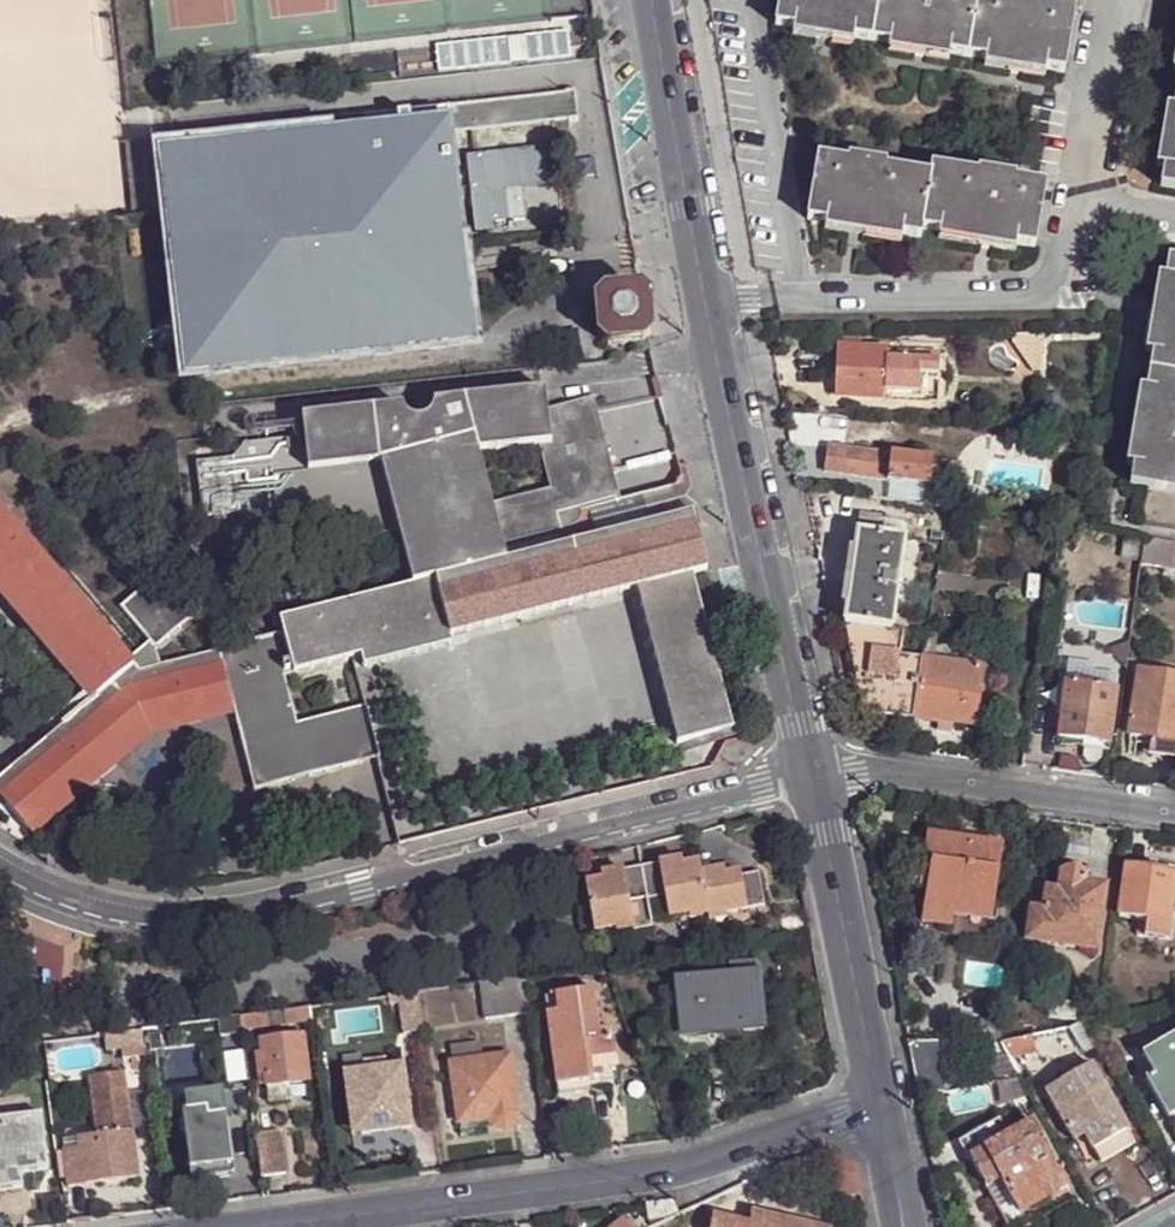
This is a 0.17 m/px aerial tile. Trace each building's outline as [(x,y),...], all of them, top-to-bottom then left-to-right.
[(1047,70),(1065,74),(1076,11),(1046,5),(1046,3),(1030,0),(780,0),(776,25),(794,28),(854,39),(890,44),(950,55),(986,61),(1047,70)] [(853,45),(854,39),(794,28),(793,35),(853,45)] [(949,61),(950,55),(890,44),(889,51),(949,61)] [(1045,77),(1047,70),(986,61),(985,67),(997,69),(1045,77)] [(580,123),(575,90),(565,92),(565,94),(470,105),(470,103),(446,106),(446,108),(158,140),(158,136),(154,136),(164,220),(167,220),(177,219),(170,163),(440,134),(440,136),(453,135),(569,122),(570,125),(580,123)] [(1174,171),(1174,168),(1174,121),(1171,121),(1166,170),(1174,171)] [(170,163),(177,219),(193,369),(197,369),(197,365),(457,335),(458,339),(461,338),(445,188),(440,136),(440,134),(170,163)] [(453,135),(440,136),(445,188),(458,187),(458,183),(456,165),(453,135)] [(524,184),(552,182),(550,145),(477,149),(481,220),(526,218),(524,184)] [(941,233),(1017,246),(1035,249),(1046,186),(1016,180),(1016,178),(978,171),(977,174),(931,166),(930,176),(886,167),(886,164),(849,158),(847,162),(818,156),(807,220),(826,223),(903,236),(922,238),(923,231),(941,233)] [(901,242),(903,236),(826,223),(825,230),(901,242)] [(1016,252),(1017,246),(941,233),(939,239),(1016,252)] [(1174,494),(1174,260),(1169,259),(1165,278),(1153,355),(1147,390),(1133,466),(1130,486),(1149,489),(1174,494)] [(1146,353),(1153,355),(1165,278),(1159,277),(1146,353)] [(597,340),(611,348),(643,346),(651,335),(650,300),(639,291),(603,294),(595,304),(597,340)] [(1042,372),(1045,337),(1012,338),(1012,343),(1033,372),(1042,372)] [(858,352),(858,340),(839,340),(838,352),(858,352)] [(858,352),(838,352),(836,399),(886,401),(886,393),(887,361),(886,353),(858,352)] [(938,355),(886,353),(887,361),(938,363),(938,355)] [(938,363),(887,361),(886,393),(918,394),(920,376),(938,377),(938,363)] [(918,394),(886,393),(886,401),(937,403),(938,377),(920,376),(918,394)] [(1127,464),(1133,466),(1147,390),(1140,389),(1127,464)] [(279,525),(282,547),(400,533),(414,587),(433,581),(649,526),(641,495),(619,499),(593,397),(545,410),(544,391),(431,404),(431,410),(428,416),(421,419),(414,418),(409,414),(405,407),(302,418),(305,450),(278,453),(267,443),(245,446),(233,462),(196,466),(203,520),(240,514),(255,528),(279,525)] [(823,474),(842,477),(844,452),(825,450),(823,474)] [(844,452),(842,477),(930,488),(932,464),(844,452)] [(952,466),(932,464),(930,488),(949,490),(952,466)] [(1149,489),(1142,526),(1174,531),(1174,494),(1149,489)] [(63,660),(99,629),(0,512),(0,585),(63,660)] [(691,515),(649,526),(433,581),(447,635),(448,639),(635,591),(692,576),(705,573),(691,515)] [(859,516),(857,535),(876,538),(878,524),(879,520),(859,516)] [(878,524),(876,538),(901,542),(903,528),(878,524)] [(1146,537),(1115,532),(1111,558),(1144,563),(1146,537)] [(854,534),(842,625),(890,631),(903,542),(901,542),(876,538),(857,535),(854,534)] [(1146,537),(1144,563),(1143,564),(1174,569),(1174,542),(1146,537)] [(732,731),(692,576),(635,591),(674,747),(732,731)] [(115,606),(145,640),(148,644),(178,619),(145,580),(115,606)] [(433,581),(414,587),(279,622),(282,636),(292,676),(352,660),(447,635),(433,581)] [(57,664),(63,660),(0,585),(0,596),(57,664)] [(914,721),(924,659),(898,655),(901,633),(890,631),(842,625),(863,711),(914,721)] [(63,660),(95,699),(132,668),(124,657),(99,629),(63,660)] [(938,635),(928,634),(924,659),(934,661),(938,635)] [(0,780),(0,799),(14,815),(28,832),(149,731),(232,709),(253,793),(377,760),(363,706),(295,724),(283,678),(292,676),(282,636),(162,667),(136,674),(132,668),(95,699),(89,703),(22,761),(0,780)] [(148,644),(145,640),(134,649),(124,657),(132,668),(136,674),(162,667),(148,644)] [(934,661),(924,659),(914,721),(939,724),(941,724),(941,722),(953,724),(974,727),(983,670),(934,661)] [(57,664),(89,703),(95,699),(63,660),(57,664)] [(1174,743),(1174,679),(1137,673),(1128,736),(1150,739),(1174,743)] [(1123,693),(1125,682),(1101,678),(1099,690),(1115,692),(1123,693)] [(1056,740),(1084,743),(1082,757),(1087,761),(1094,762),(1101,760),(1102,746),(1108,747),(1115,692),(1099,690),(1064,685),(1056,740)] [(951,735),(953,724),(941,722),(941,724),(939,724),(938,732),(951,735)] [(1150,739),(1147,753),(1174,758),(1174,743),(1150,739)] [(951,909),(989,914),(1001,846),(926,835),(921,863),(921,864),(928,865),(925,889),(920,923),(948,927),(950,917),(951,909)] [(585,884),(593,932),(631,925),(632,931),(651,927),(646,901),(664,898),(668,919),(705,912),(706,918),(763,908),(757,875),(739,877),(738,874),(702,881),(699,864),(660,871),(659,865),(621,871),(623,877),(585,884)] [(917,888),(925,889),(928,865),(921,864),(919,872),(917,888)] [(1147,866),(1146,873),(1174,877),(1174,870),(1147,866)] [(1094,951),(1103,888),(1082,885),(1083,876),(1079,873),(1069,870),(1059,873),(1056,893),(1044,892),(1040,913),(1029,911),(1025,941),(1094,951)] [(1174,877),(1146,873),(1124,870),(1118,918),(1146,921),(1168,924),(1174,877)] [(989,921),(950,917),(948,927),(920,923),(925,889),(917,888),(911,937),(943,942),(940,977),(954,979),(959,944),(992,948),(995,919),(990,918),(989,921)] [(990,918),(989,914),(951,909),(950,917),(989,921),(990,918)] [(1165,940),(1168,924),(1146,921),(1143,936),(1165,940)] [(725,965),(726,976),(756,972),(754,962),(725,965)] [(739,1026),(761,1024),(756,972),(726,976),(674,981),(674,985),(677,1013),(685,1013),(687,1032),(703,1029),(739,1026)] [(484,1022),(527,1015),(521,977),(478,983),(484,1022)] [(415,992),(385,996),(387,1006),(397,1004),(400,1022),(401,1021),(403,1035),(421,1032),(415,992)] [(558,1088),(594,1084),(593,1073),(617,1069),(613,1040),(601,1042),(594,993),(546,999),(558,1088)] [(1049,1000),(1047,1017),(1084,1022),(1086,1008),(1049,1000)] [(284,1025),(311,1021),(309,1007),(282,1011),(284,1025)] [(282,1011),(266,1013),(268,1027),(284,1025),(282,1011)] [(239,1016),(241,1030),(268,1027),(266,1013),(239,1016)] [(235,1034),(232,1022),(219,1023),(222,1035),(235,1034)] [(762,1030),(761,1024),(739,1026),(739,1033),(762,1030)] [(966,1027),(970,1060),(997,1056),(993,1024),(966,1027)] [(1058,1030),(1038,1033),(1045,1050),(1063,1042),(1058,1030)] [(132,1032),(102,1036),(105,1051),(135,1047),(132,1032)] [(264,1070),(266,1087),(287,1084),(307,1081),(301,1034),(259,1039),(261,1055),(255,1056),(257,1071),(264,1070)] [(1142,1053),(1155,1075),(1146,1079),(1157,1098),(1168,1117),(1174,1114),(1174,1034),(1142,1053)] [(906,1045),(915,1094),(945,1093),(942,1043),(906,1045)] [(450,1065),(479,1061),(477,1046),(449,1050),(450,1065)] [(355,1097),(357,1116),(360,1136),(412,1129),(403,1066),(398,1066),(397,1057),(357,1063),(359,1071),(342,1074),(346,1098),(355,1097)] [(509,1057),(479,1061),(450,1065),(458,1123),(488,1119),(492,1127),(500,1131),(505,1131),(512,1128),(517,1121),(517,1112),(509,1057)] [(1092,1151),(1127,1129),(1089,1064),(1043,1091),(1072,1141),(1082,1135),(1092,1151)] [(124,1073),(90,1078),(98,1136),(131,1131),(124,1073)] [(287,1084),(266,1087),(268,1102),(289,1099),(287,1084)] [(149,1120),(146,1089),(131,1090),(134,1121),(149,1120)] [(348,1117),(357,1116),(355,1097),(346,1098),(348,1117)] [(185,1131),(190,1171),(231,1164),(225,1115),(207,1117),(206,1109),(182,1112),(185,1131)] [(22,1187),(20,1173),(47,1169),(39,1115),(0,1121),(0,1190),(22,1187)] [(460,1137),(505,1131),(500,1131),(492,1127),(488,1119),(458,1123),(460,1137)] [(956,1143),(966,1159),(1006,1137),(1005,1132),(996,1120),(956,1143)] [(1006,1137),(966,1159),(982,1188),(984,1187),(998,1179),(1017,1213),(1065,1187),(1029,1124),(1006,1137)] [(1134,1142),(1127,1129),(1092,1151),(1099,1163),(1134,1142)] [(98,1136),(63,1141),(70,1187),(138,1178),(131,1131),(98,1136)] [(255,1139),(261,1179),(285,1176),(280,1135),(255,1139)] [(231,1164),(190,1171),(190,1178),(233,1173),(231,1164)] [(1065,1187),(1017,1213),(998,1179),(984,1187),(1006,1226),(1026,1226),(1074,1201),(1065,1187)] [(672,1203),(647,1206),(648,1222),(663,1219),(664,1222),(677,1215),(672,1203)] [(752,1213),(749,1225),(713,1217),(711,1226),(815,1226),(752,1213)]
